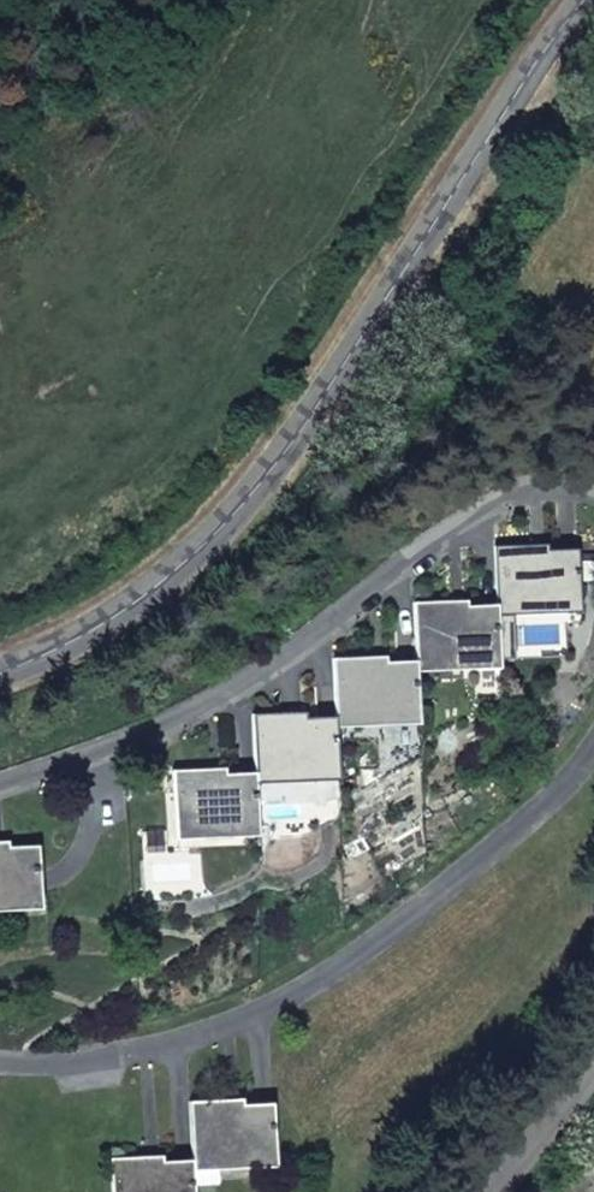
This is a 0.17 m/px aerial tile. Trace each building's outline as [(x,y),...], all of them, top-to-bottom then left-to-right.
[(492,606),(492,616),(575,613),(573,549),(543,551),(542,545),(489,547),(492,606)] [(411,661),(411,673),(494,668),(492,616),(492,606),(462,607),(461,601),(409,603),(411,661)] [(330,717),(331,728),(414,724),(411,673),(411,661),(381,662),(381,656),(328,659),(330,717)] [(250,772),(250,784),(333,780),(331,728),(330,717),(300,718),(300,713),(248,714),(250,772)] [(167,770),(170,839),(253,836),(250,784),(250,772),(219,773),(219,768),(167,770)] [(35,908),(33,845),(2,847),(2,840),(0,840),(0,910),(35,908)] [(181,1104),(183,1164),(262,1163),(260,1108),(222,1108),(222,1104),(181,1104)] [(183,1164),(145,1164),(145,1159),(102,1158),(103,1191),(183,1191),(183,1164)]
